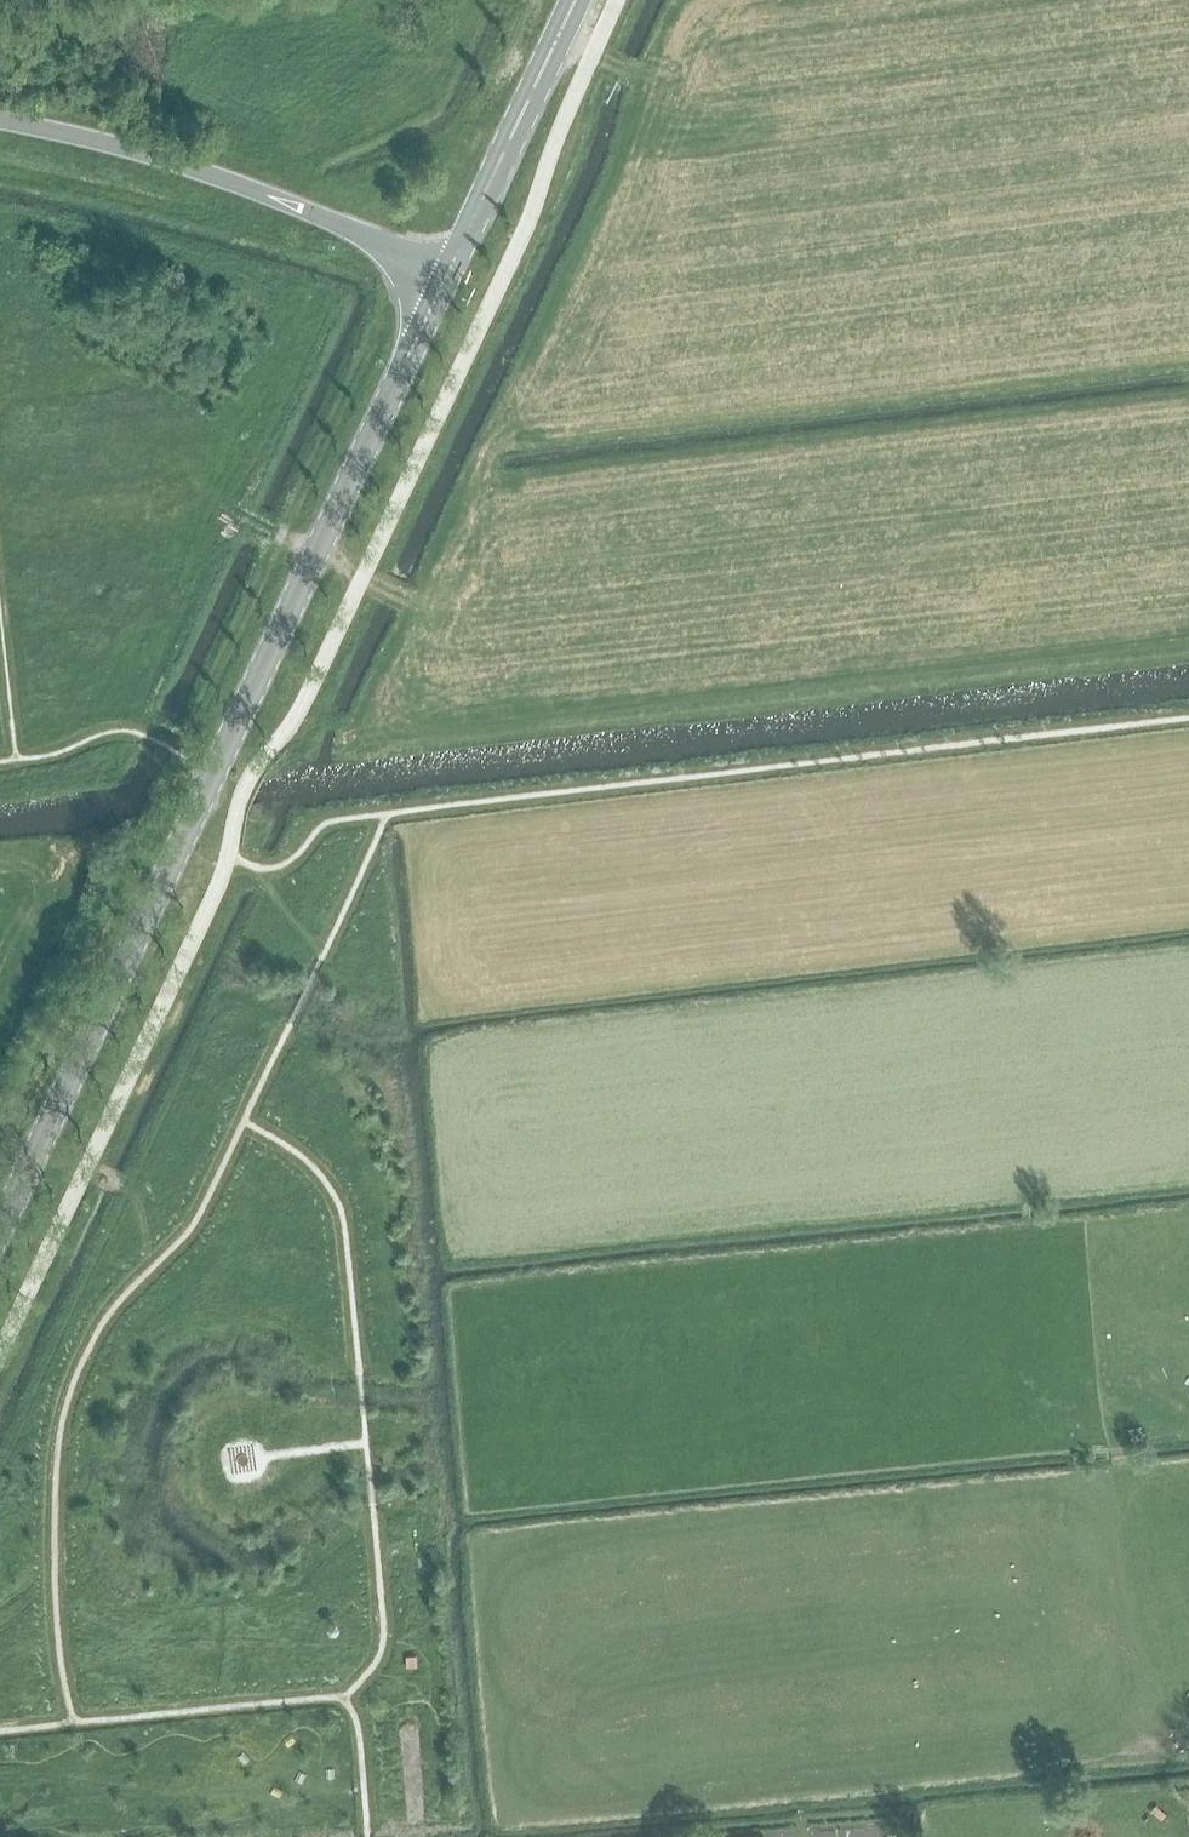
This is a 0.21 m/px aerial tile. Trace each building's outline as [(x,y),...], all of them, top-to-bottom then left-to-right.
[(850,1836),(859,1836),(858,1815),(820,1817),(821,1836),(850,1836)]
